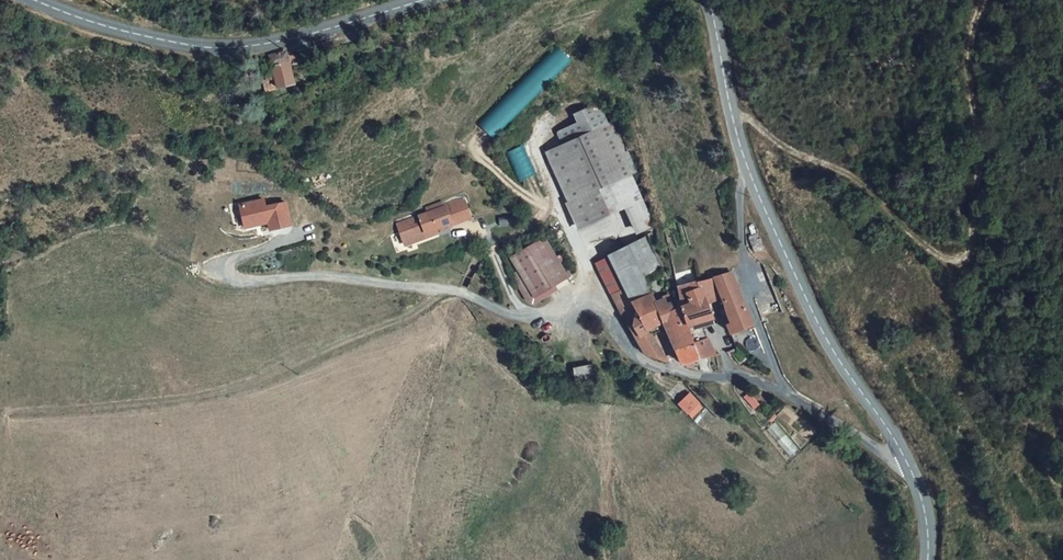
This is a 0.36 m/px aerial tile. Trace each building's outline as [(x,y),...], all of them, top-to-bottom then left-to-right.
[(289,53),(274,58),(280,78),(266,83),(269,92),(300,83),(289,53)] [(595,103),(571,113),(575,123),(554,132),(559,143),(541,151),(566,204),(563,205),(569,219),(572,217),(577,228),(594,220),(593,218),(604,213),(594,189),(627,174),(634,171),(624,150),(622,151),(608,121),(604,123),(595,103)] [(627,174),(594,189),(604,213),(625,202),(637,230),(650,224),(627,174)] [(265,199),(241,205),(244,220),(256,218),(257,225),(269,222),(272,230),(292,225),(287,203),(266,207),(265,199)] [(448,210),(399,218),(403,240),(432,235),(431,229),(471,223),(468,205),(461,204),(448,207),(448,210)] [(256,218),(244,220),(246,228),(257,225),(256,218)] [(572,276),(548,239),(515,261),(539,298),(572,276)] [(679,319),(676,312),(666,316),(659,303),(658,300),(648,277),(663,269),(650,243),(606,265),(637,330),(648,325),(660,321),(671,334),(670,340),(672,343),(672,347),(673,349),(693,344),(689,336),(687,334),(679,319)] [(734,293),(723,271),(704,278),(710,291),(726,285),(730,294),(734,293)] [(710,291),(704,278),(679,288),(683,301),(674,304),(676,312),(679,319),(693,314),(698,326),(709,322),(703,310),(716,305),(715,302),(710,291)] [(726,285),(710,291),(715,302),(730,294),(726,285)] [(734,293),(730,294),(715,302),(716,305),(727,332),(749,322),(734,293)] [(676,312),(674,304),(670,306),(668,300),(659,303),(666,316),(676,312)] [(693,314),(679,319),(687,334),(689,336),(700,331),(698,326),(693,314)] [(669,361),(648,325),(637,330),(639,333),(655,356),(669,361)] [(700,358),(711,355),(700,331),(689,336),(693,344),(700,358)] [(673,349),(682,363),(691,362),(700,358),(693,344),(673,349)] [(577,366),(578,380),(596,379),(595,365),(577,366)] [(705,407),(695,393),(681,404),(691,417),(705,407)]
